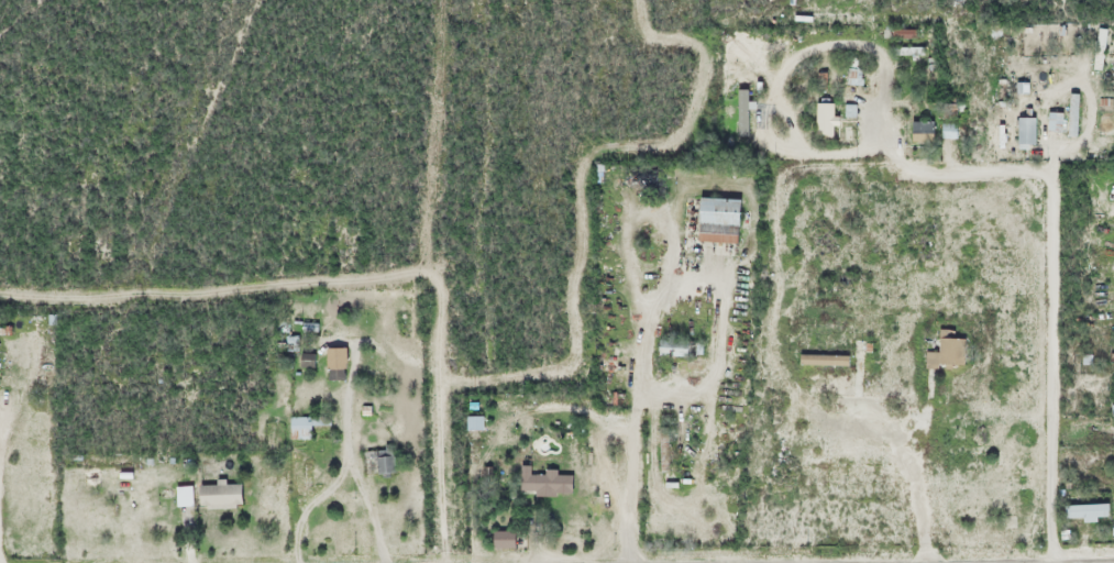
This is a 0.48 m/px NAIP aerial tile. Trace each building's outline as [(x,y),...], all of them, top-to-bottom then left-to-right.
[(1101,71),(1105,30),(1094,29),(1090,70),(1101,71)] [(921,59),(897,59),(897,69),(921,69),(921,59)] [(845,85),(859,85),(859,70),(845,70),(845,85)] [(1066,137),(1076,137),(1076,95),(1066,95),(1066,137)] [(743,134),(755,134),(755,101),(743,101),(743,134)] [(829,126),(834,126),(834,105),(813,105),(813,139),(829,139),(829,126)] [(1043,133),(1058,133),(1058,114),(1043,114),(1043,133)] [(1014,146),(1032,146),(1032,118),(1014,118),(1014,146)] [(906,143),(931,143),(931,122),(906,122),(906,143)] [(692,243),(733,244),(734,200),(693,199),(692,243)] [(924,370),(958,367),(956,339),(935,341),(936,352),(922,354),(924,370)] [(654,357),(691,357),(691,341),(654,341),(654,357)] [(344,349),(322,349),(322,385),(344,385),(344,349)] [(288,417),(288,441),(309,441),(309,427),(328,427),(328,417),(288,417)] [(480,418),(465,418),(465,431),(480,431),(480,418)] [(377,477),(395,471),(387,447),(369,453),(377,477)] [(528,467),(518,467),(518,496),(569,495),(569,474),(528,474),(528,467)] [(194,506),(220,506),(220,487),(194,487),(194,506)] [(190,488),(173,488),(173,507),(190,507),(190,488)] [(1104,521),(1104,506),(1060,506),(1060,521),(1104,521)]
